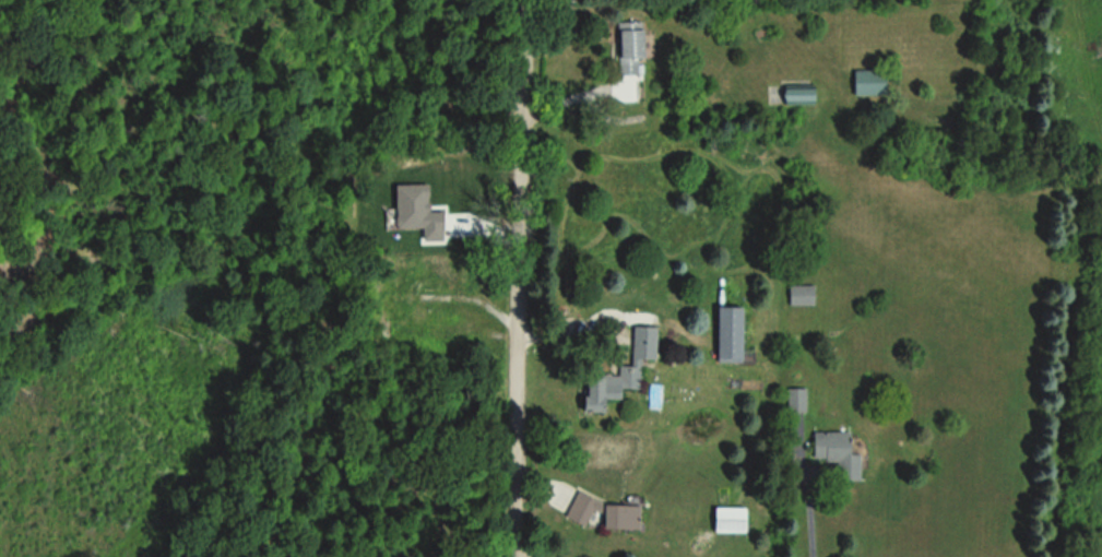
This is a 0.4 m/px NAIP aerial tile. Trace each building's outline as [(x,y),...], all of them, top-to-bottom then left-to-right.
[(619,75),(637,74),(636,57),(642,57),(642,21),(618,22),(619,75)] [(853,70),(853,95),(885,94),(885,70),(853,70)] [(813,85),(783,85),(783,103),(813,103),(813,85)] [(395,183),(395,228),(422,228),(422,239),(443,239),(443,211),(428,211),(428,184),(395,183)] [(788,304),(813,305),(813,285),(789,284),(788,304)] [(741,306),(716,306),(717,362),(742,362),(741,306)] [(656,326),(632,326),(631,365),(618,365),(618,375),(585,374),(584,411),(603,411),(604,398),(620,398),(620,388),(639,388),(640,359),(656,359),(656,326)] [(805,411),(805,387),(786,388),(786,411),(805,411)] [(849,432),(812,431),(812,459),(837,459),(836,480),(859,480),(860,454),(849,454),(849,432)] [(598,500),(577,490),(564,516),(585,526),(598,500)] [(639,505),(603,504),(603,528),(639,529),(639,505)] [(714,531),(745,532),(745,507),(714,507),(714,531)]
